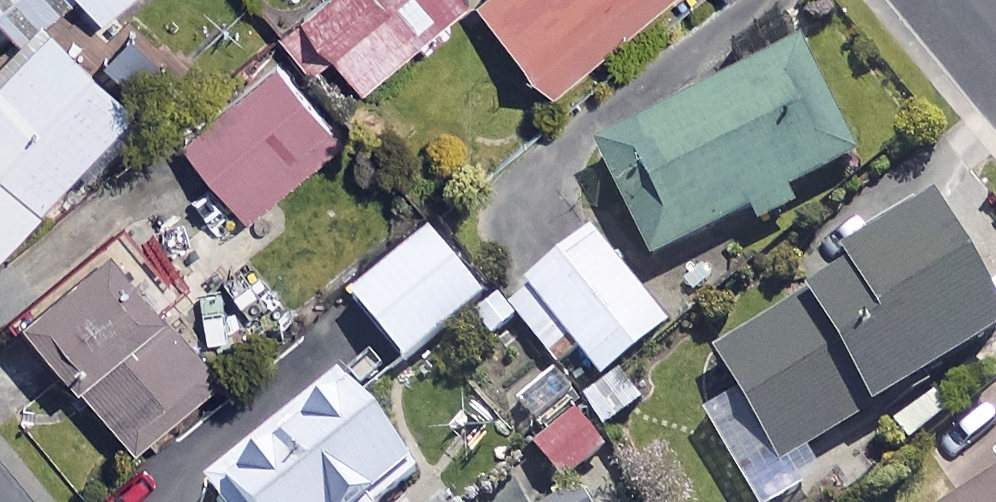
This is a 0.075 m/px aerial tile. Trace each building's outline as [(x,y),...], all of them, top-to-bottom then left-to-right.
[(24,54),(90,0),(0,0),(0,25),(24,54)] [(108,22),(135,0),(90,0),(108,22)] [(469,0),(335,0),(309,23),(371,93),(472,3),(469,0)] [(483,5),(563,100),(683,0),(490,0),(483,5)] [(57,34),(0,95),(0,264),(141,112),(57,34)] [(865,169),(809,56),(604,157),(660,270),(865,169)] [(342,145),(281,71),(191,145),(251,220),(342,145)] [(749,496),(995,361),(995,304),(945,211),(862,256),(867,265),(842,279),(849,291),(724,359),(742,393),(704,413),(749,496)] [(557,368),(563,375),(584,357),(611,389),(678,332),(596,234),(507,309),(557,368)] [(488,304),(432,236),(354,300),(410,368),(488,304)] [(225,377),(120,252),(35,323),(141,448),(225,377)] [(563,375),(557,368),(513,405),(544,441),(588,404),(563,375)] [(350,381),(211,485),(223,501),(406,501),(401,495),(423,478),(350,381)] [(612,458),(581,418),(540,449),(570,490),(612,458)] [(568,501),(591,501),(584,492),(568,501)]
